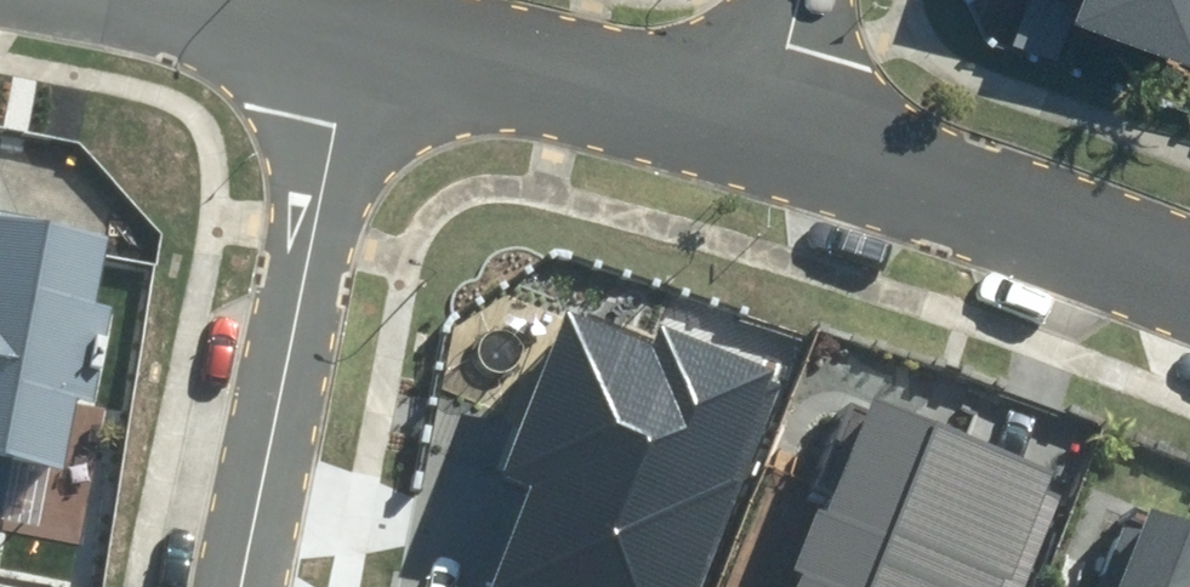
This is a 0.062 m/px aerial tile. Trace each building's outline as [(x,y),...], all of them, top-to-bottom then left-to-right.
[(0,218),(0,530),(63,544),(115,309),(93,304),(107,241),(0,218)]
